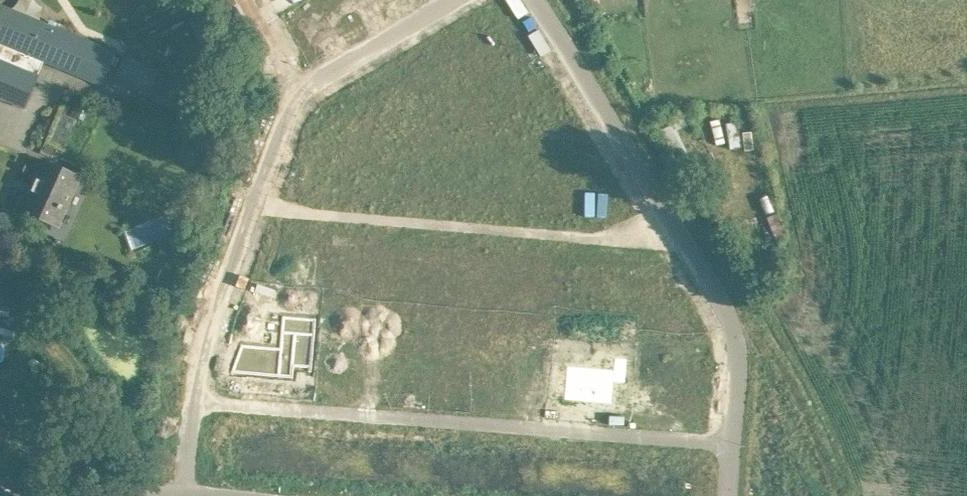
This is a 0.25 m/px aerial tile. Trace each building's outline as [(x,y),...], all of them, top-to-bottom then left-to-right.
[(70,33),(0,4),(0,42),(44,60),(43,61),(56,66),(70,33)] [(100,85),(114,52),(70,33),(56,66),(100,85)] [(1,94),(24,104),(23,107),(24,108),(43,61),(44,60),(0,42),(0,96),(1,94)] [(184,129),(191,144),(202,139),(195,124),(184,129)] [(64,208),(72,189),(79,175),(44,159),(21,210),(56,226),(57,223),(61,222),(65,212),(64,208)] [(605,185),(569,207),(570,207),(575,204),(583,217),(579,219),(577,220),(585,232),(620,210),(605,185)] [(171,259),(178,267),(187,259),(180,251),(171,259)] [(274,273),(273,281),(285,282),(286,274),(274,273)] [(286,274),(285,282),(297,283),(298,275),(286,274)] [(634,304),(633,312),(645,313),(646,305),(634,304)] [(646,305),(645,313),(657,315),(658,306),(646,305)] [(241,344),(231,371),(292,376),(293,365),(309,366),(309,370),(311,370),(315,318),(282,315),(280,347),(241,344)] [(593,402),(611,403),(613,381),(624,382),(627,358),(614,357),(613,369),(596,368),(596,366),(595,366),(595,368),(586,367),(586,365),(585,365),(585,366),(567,365),(563,399),(581,401),(581,402),(583,402),(583,400),(592,401),(592,403),(593,403),(593,402)] [(0,410),(0,436),(5,437),(9,411),(0,410)] [(93,422),(84,428),(92,438),(100,431),(93,422)] [(70,478),(52,485),(55,495),(74,489),(70,478)]
